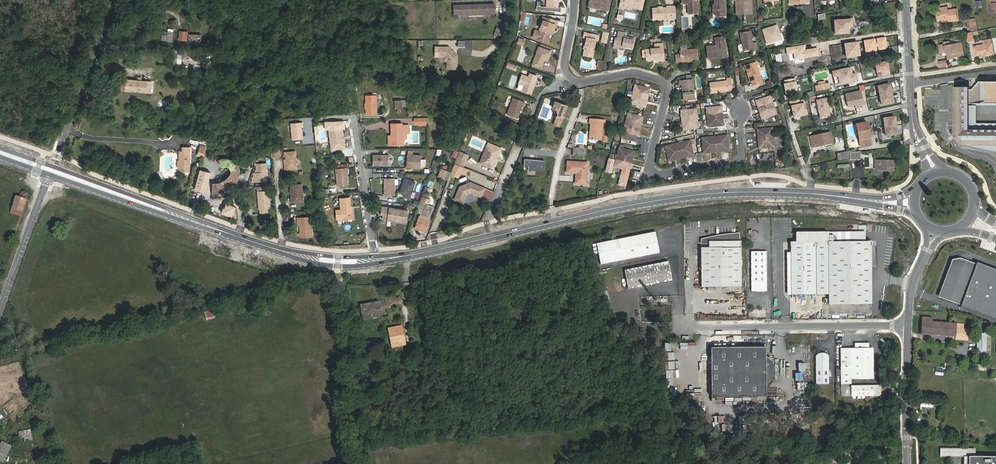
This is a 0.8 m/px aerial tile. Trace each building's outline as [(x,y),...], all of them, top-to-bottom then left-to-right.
[(547,0),(550,0),(549,7),(547,7),(544,7),(544,10),(555,11),(555,7),(558,7),(558,0),(547,0)] [(598,0),(590,0),(588,6),(608,11),(611,0),(601,0),(600,1),(598,0)] [(619,8),(623,9),(624,6),(642,10),(644,0),(621,0),(619,8)] [(698,14),(697,0),(682,0),(682,4),(688,4),(688,14),(698,14)] [(716,1),(714,5),(714,13),(717,17),(726,16),(725,0),(716,0),(716,1)] [(736,1),(737,0),(737,10),(744,10),(745,14),(753,14),(753,5),(751,5),(751,0),(736,0),(736,1)] [(485,5),(454,6),(454,14),(467,14),(485,14),(485,5)] [(494,15),(494,5),(485,5),(485,14),(467,14),(467,16),(494,15)] [(662,7),(658,7),(658,8),(653,9),(653,20),(672,19),(671,6),(667,6),(667,8),(662,8),(662,7)] [(949,19),(950,21),(958,20),(956,9),(948,10),(948,7),(940,8),(940,12),(936,12),(937,21),(949,19)] [(534,37),(538,39),(548,42),(550,34),(549,33),(550,31),(553,32),(555,25),(556,25),(558,21),(549,18),(548,22),(543,20),(540,30),(536,29),(534,37)] [(851,20),(835,21),(835,34),(848,33),(848,26),(851,26),(851,20)] [(777,25),(763,30),(767,44),(779,40),(780,38),(779,35),(780,34),(777,25)] [(161,40),(172,41),(173,32),(168,31),(167,35),(162,34),(161,40)] [(626,33),(618,31),(617,39),(615,38),(613,45),(632,49),(634,39),(625,37),(626,33)] [(740,33),(743,51),(753,49),(753,50),(757,50),(756,42),(752,43),(750,31),(740,33)] [(186,41),(187,33),(179,32),(179,40),(186,41)] [(586,48),(585,50),(584,50),(583,56),(592,58),(596,40),(598,40),(599,35),(585,32),(584,38),(586,38),(584,48),(586,48)] [(707,47),(708,58),(717,57),(727,56),(724,37),(715,39),(716,46),(707,47)] [(886,37),(864,40),(865,53),(888,50),(886,37)] [(984,45),(974,47),(975,56),(984,54),(985,56),(994,54),(991,40),(984,41),(984,45)] [(949,42),(943,43),(944,45),(939,46),(940,53),(945,52),(946,59),(949,58),(949,59),(954,59),(954,57),(960,56),(959,51),(963,51),(962,43),(949,45),(949,42)] [(845,45),(847,57),(859,56),(858,43),(845,45)] [(645,51),(646,60),(652,59),(653,58),(655,58),(656,61),(664,60),(663,44),(655,44),(655,48),(654,49),(650,50),(645,51)] [(804,45),(786,48),(787,54),(794,53),(795,60),(819,56),(818,48),(805,50),(804,45)] [(458,54),(453,50),(449,50),(449,46),(440,46),(440,56),(445,56),(449,58),(449,68),(458,67),(458,54)] [(551,51),(539,47),(532,65),(541,68),(545,59),(547,60),(551,51)] [(689,60),(698,59),(697,49),(680,51),(680,54),(675,55),(676,63),(681,62),(681,61),(685,61),(688,62),(689,60)] [(171,50),(171,53),(171,64),(180,65),(181,50),(171,50)] [(745,65),(747,72),(749,72),(750,75),(748,75),(750,83),(752,82),(753,86),(762,83),(755,62),(745,65)] [(850,68),(832,72),(833,77),(838,76),(840,84),(856,80),(855,74),(852,75),(850,68)] [(531,94),(537,76),(529,73),(528,77),(522,75),(519,83),(524,85),(522,91),(531,94)] [(727,79),(727,81),(709,83),(710,93),(729,91),(729,90),(733,90),(731,78),(727,79)] [(797,92),(795,78),(784,80),(785,84),(784,84),(786,94),(797,92)] [(120,91),(130,91),(151,93),(152,82),(122,79),(120,91)] [(683,100),(694,99),(692,79),(679,81),(680,85),(682,85),(683,100)] [(980,82),(972,89),(970,89),(970,104),(995,103),(995,82),(980,82)] [(815,86),(816,91),(829,88),(828,83),(815,86)] [(632,97),(647,101),(650,88),(635,84),(632,97)] [(893,102),(889,84),(878,87),(882,105),(893,102)] [(955,87),(955,138),(963,145),(995,146),(995,128),(966,127),(966,87),(955,87)] [(863,104),(860,92),(846,95),(848,107),(856,106),(856,108),(861,107),(860,105),(863,104)] [(366,95),(366,114),(376,114),(376,95),(366,95)] [(758,107),(773,102),(771,96),(756,100),(758,107)] [(632,97),(630,104),(645,108),(647,101),(632,97)] [(525,102),(513,98),(507,115),(517,118),(521,107),(523,108),(525,102)] [(821,118),(830,116),(826,99),(817,101),(821,118)] [(558,114),(554,124),(559,126),(567,106),(555,101),(553,108),(556,109),(558,114)] [(762,119),(776,114),(773,102),(758,107),(762,119)] [(807,114),(805,103),(792,106),(794,117),(807,114)] [(707,121),(723,119),(722,106),(706,108),(707,121)] [(696,109),(680,111),(682,123),(697,122),(696,109)] [(625,126),(640,130),(643,117),(628,113),(625,126)] [(886,136),(897,135),(895,117),(884,119),(886,136)] [(604,136),(605,121),(590,119),(589,128),(593,129),(592,139),(603,140),(603,142),(606,142),(607,137),(604,136)] [(723,119),(707,121),(708,127),(724,126),(723,119)] [(325,130),(330,130),(333,150),(343,149),(341,130),(345,130),(344,121),(325,122),(325,130)] [(683,130),(698,128),(697,122),(682,123),(683,130)] [(856,125),(861,146),(872,144),(867,122),(856,125)] [(292,123),(293,140),(303,139),(302,128),(304,127),(304,123),(292,123)] [(389,136),(390,145),(404,145),(403,133),(408,133),(408,125),(402,125),(402,124),(391,124),(391,136),(389,136)] [(621,138),(636,142),(640,130),(625,126),(621,138)] [(772,128),(757,129),(757,136),(773,135),(772,128)] [(813,136),(815,147),(833,143),(830,132),(813,136)] [(715,137),(716,152),(729,151),(727,135),(715,137)] [(759,149),(774,147),(773,135),(757,136),(759,149)] [(715,137),(702,138),(703,153),(716,152),(715,137)] [(690,140),(678,143),(681,159),(693,156),(690,140)] [(665,146),(668,161),(681,159),(678,143),(665,146)] [(503,149),(490,144),(482,163),(495,168),(498,160),(500,157),(503,149)] [(616,160),(631,164),(634,151),(619,147),(616,160)] [(190,148),(182,148),(182,152),(179,152),(179,162),(180,162),(179,170),(181,172),(189,172),(190,148)] [(206,150),(200,148),(198,155),(204,157),(206,150)] [(271,157),(281,157),(280,148),(270,149),(271,157)] [(295,151),(286,152),(286,159),(286,163),(284,163),(285,169),(297,168),(295,151)] [(847,151),(840,153),(841,160),(848,158),(848,156),(847,151)] [(849,159),(860,160),(861,151),(856,152),(852,153),(850,153),(850,156),(849,158),(849,159)] [(462,152),(457,164),(463,166),(464,167),(469,155),(462,152)] [(389,155),(372,155),(372,165),(388,165),(389,155)] [(406,155),(406,168),(420,169),(420,156),(406,155)] [(220,183),(213,183),(212,193),(218,192),(230,188),(237,181),(236,181),(239,172),(237,164),(233,160),(232,161),(225,159),(218,160),(220,166),(223,165),(228,166),(231,170),(230,175),(227,178),(220,183)] [(545,161),(524,159),(524,167),(529,167),(528,171),(544,172),(545,161)] [(614,167),(629,171),(631,164),(616,160),(614,167)] [(879,170),(893,171),(894,161),(875,161),(875,169),(879,169),(879,170)] [(576,184),(586,185),(587,163),(568,162),(567,172),(576,173),(576,184)] [(267,164),(257,165),(257,174),(254,174),(254,178),(253,178),(253,183),(268,182),(267,164)] [(457,164),(456,164),(452,175),(458,177),(460,172),(461,172),(463,166),(457,164)] [(464,167),(463,166),(461,172),(467,175),(469,169),(464,167)] [(347,172),(348,172),(348,167),(335,169),(337,186),(348,184),(347,172)] [(210,174),(200,171),(195,190),(205,193),(210,174)] [(393,195),(394,179),(384,179),(384,195),(393,195)] [(409,199),(415,182),(404,179),(399,193),(404,195),(403,197),(409,199)] [(462,187),(457,200),(466,203),(470,194),(473,193),(483,197),(487,189),(475,184),(475,185),(472,183),(462,187)] [(292,202),(303,201),(302,184),(291,185),(292,202)] [(20,216),(26,199),(26,198),(27,193),(22,191),(20,197),(16,196),(11,213),(20,216)] [(268,192),(258,192),(259,210),(260,213),(266,213),(266,209),(269,209),(268,192)] [(352,207),(350,207),(350,198),(340,199),(341,210),(335,210),(336,217),(353,216),(352,207)] [(424,232),(433,207),(428,205),(429,204),(422,201),(419,208),(422,209),(415,228),(424,232)] [(236,208),(226,204),(222,214),(232,218),(236,208)] [(407,210),(382,206),(381,215),(383,215),(382,219),(406,222),(407,210)] [(301,237),(312,236),(311,217),(299,218),(301,237)] [(656,231),(619,239),(623,260),(660,252),(656,231)] [(854,233),(830,233),(807,233),(805,234),(803,234),(802,235),(800,237),(799,238),(799,240),(798,242),(790,243),(791,295),(828,294),(829,304),(872,304),(871,242),(863,242),(863,240),(863,239),(862,237),(861,236),(860,235),(859,234),(858,233),(856,233),(854,233)] [(738,245),(738,238),(728,237),(718,237),(709,238),(709,247),(701,248),(701,287),(741,287),(741,245),(738,245)] [(751,292),(766,292),(766,251),(751,251),(751,292)] [(625,270),(629,289),(672,280),(669,261),(625,270)] [(961,307),(976,265),(969,263),(953,262),(940,299),(961,307)] [(960,309),(995,322),(995,272),(977,264),(976,265),(961,307),(960,309)] [(363,321),(382,317),(379,301),(360,305),(363,321)] [(212,311),(205,313),(206,320),(213,318),(212,311)] [(933,318),(922,317),(921,334),(956,336),(956,323),(932,322),(933,318)] [(956,323),(956,336),(967,337),(967,330),(963,330),(964,324),(956,323)] [(400,331),(402,330),(402,326),(388,328),(392,345),(402,342),(400,331)] [(986,334),(978,333),(977,359),(985,359),(986,334)] [(841,384),(851,384),(851,380),(874,379),(873,348),(869,348),(869,343),(855,343),(855,348),(841,348),(841,384)] [(711,397),(766,397),(766,380),(773,380),(774,378),(774,376),(775,372),(775,369),(774,368),(773,364),(766,364),(766,347),(711,347),(711,397)] [(816,356),(816,384),(829,384),(828,356),(829,356),(828,355),(826,353),(824,353),(822,353),(820,353),(818,354),(817,355),(815,356),(816,356)] [(680,367),(667,369),(668,382),(682,380),(680,367)] [(851,396),(874,396),(874,385),(851,386),(851,396)] [(25,441),(32,440),(31,429),(23,429),(25,441)] [(2,441),(0,445),(0,460),(3,461),(10,446),(2,441)] [(946,448),(946,455),(970,456),(970,463),(995,463),(995,456),(975,456),(975,448),(946,448)]
